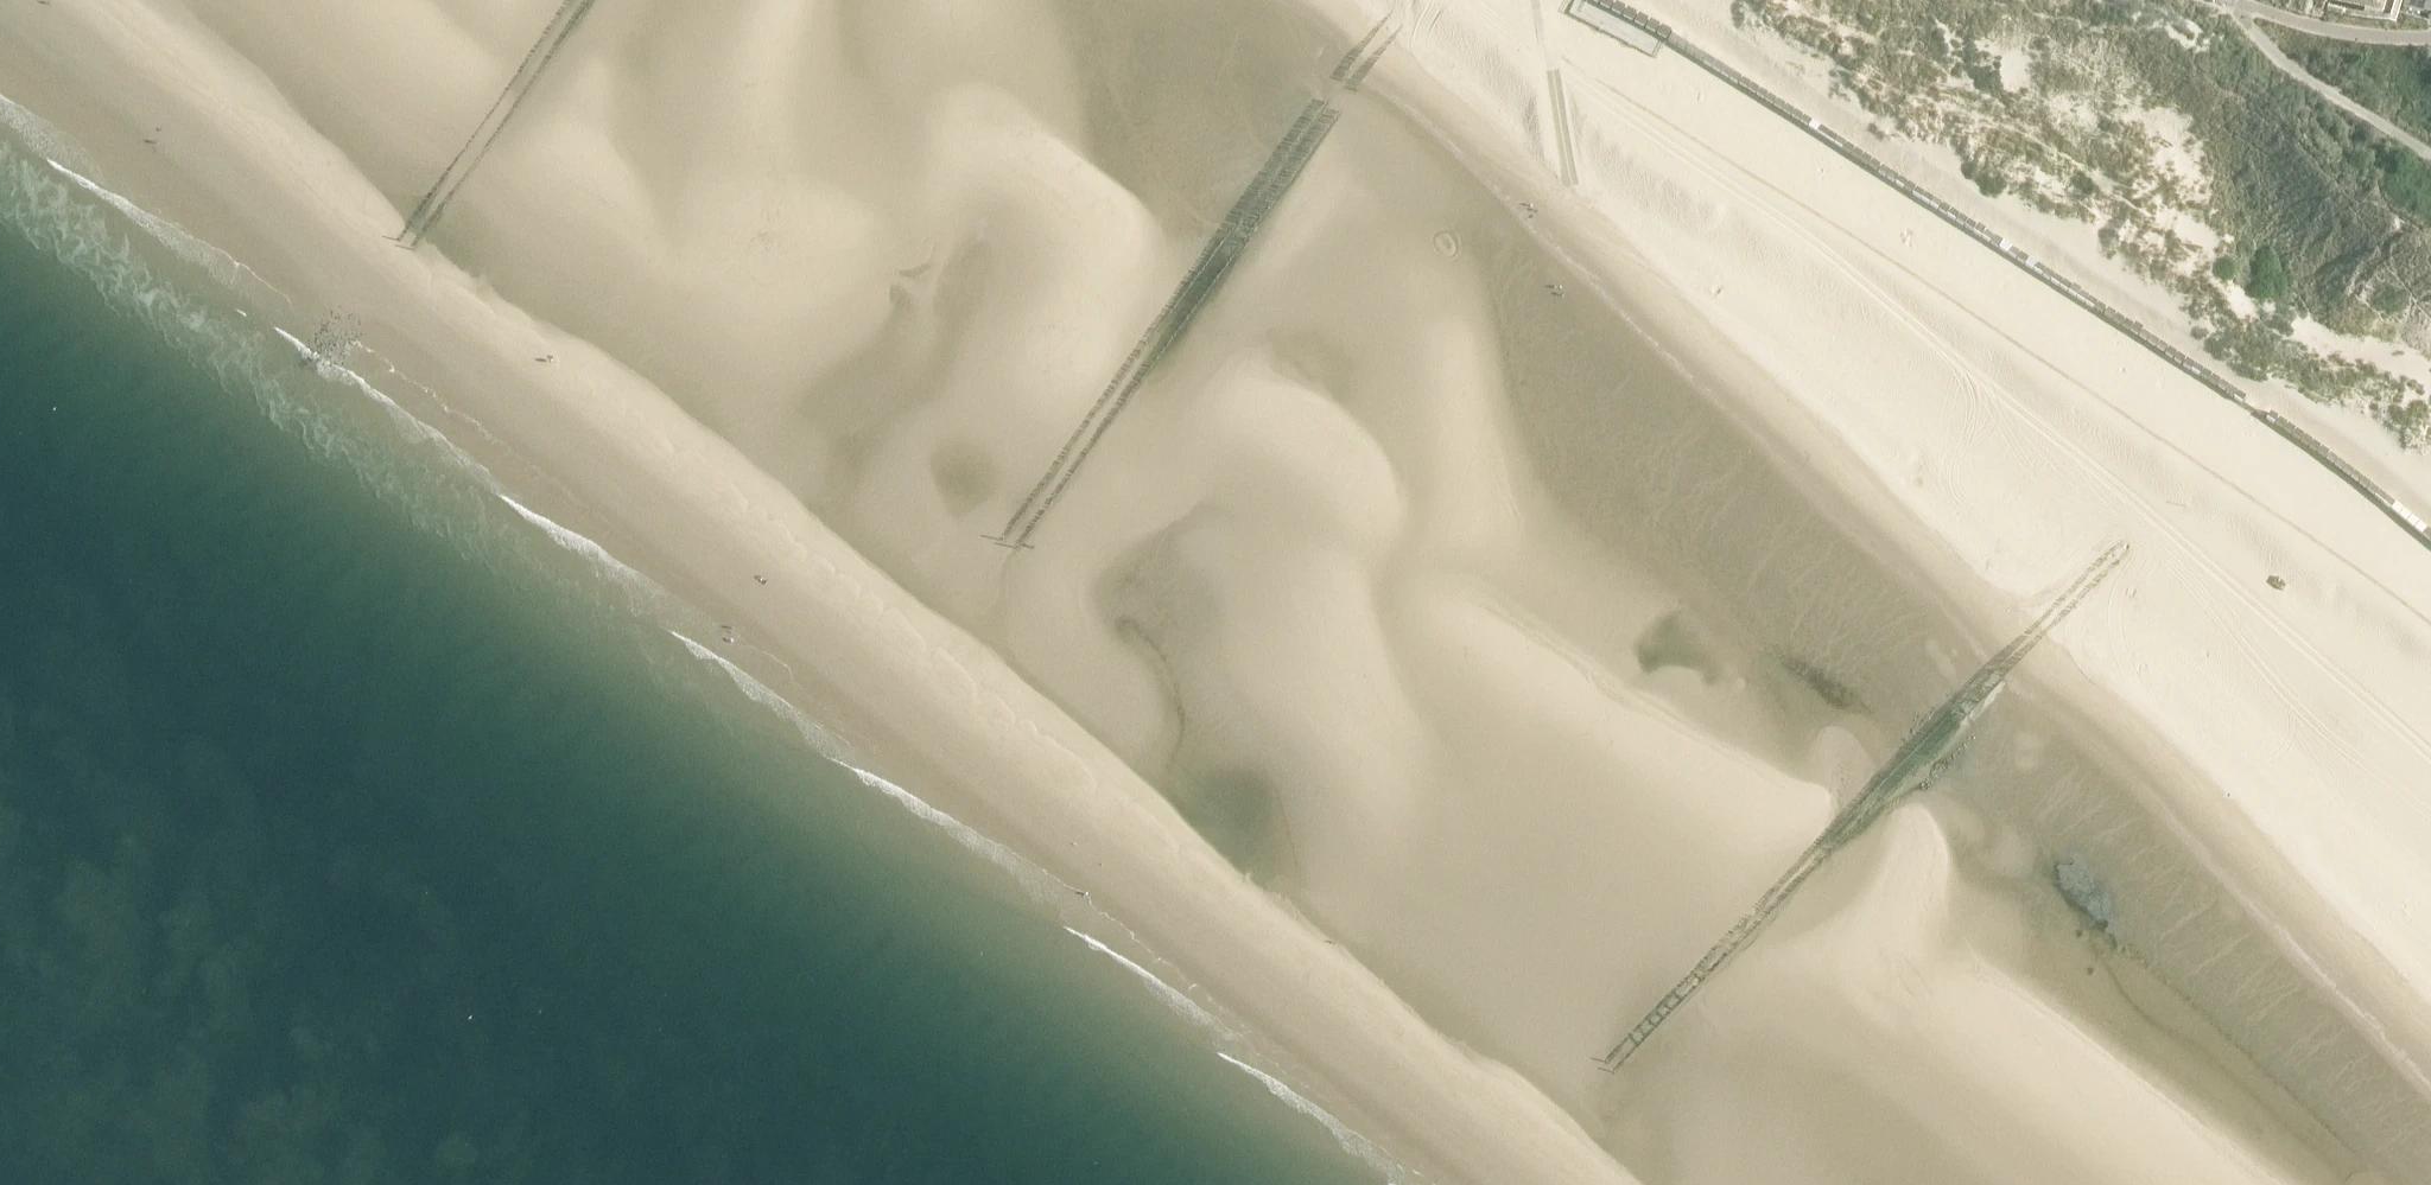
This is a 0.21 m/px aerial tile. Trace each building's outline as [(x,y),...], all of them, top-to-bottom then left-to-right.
[(2377,10),(2380,0),(2346,0),(2377,10)]
